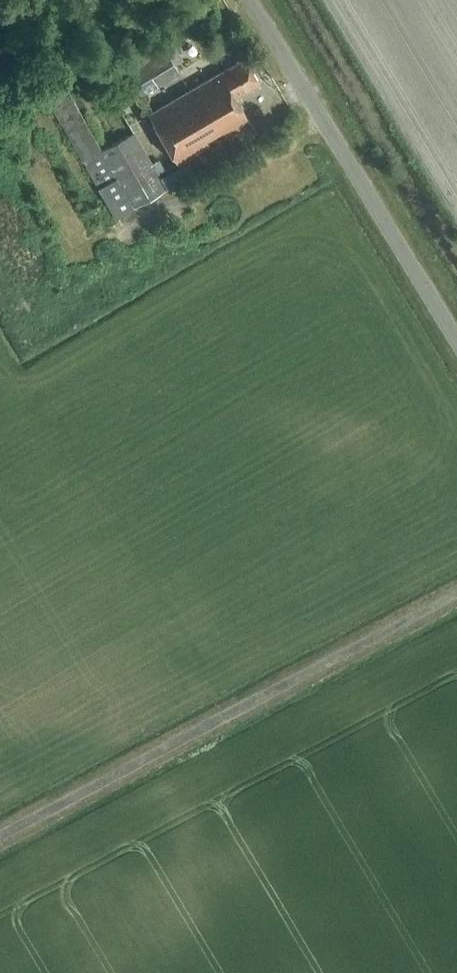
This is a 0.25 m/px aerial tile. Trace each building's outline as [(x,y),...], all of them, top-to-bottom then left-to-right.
[(168,51),(130,73),(142,94),(181,72),(168,51)] [(237,97),(261,83),(246,58),(150,114),(179,163),(252,121),(237,97)] [(92,181),(112,173),(83,99),(62,107),(92,181)] [(103,148),(104,149),(136,205),(166,188),(133,131),(103,148)] [(120,181),(101,192),(115,217),(134,206),(120,181)]
